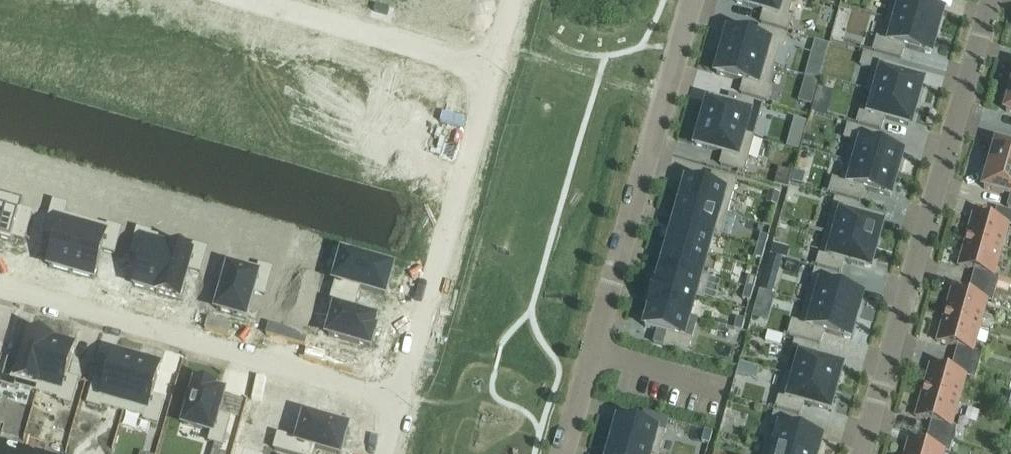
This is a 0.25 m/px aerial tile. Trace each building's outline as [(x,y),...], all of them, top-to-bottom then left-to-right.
[(424,5),(466,18),(471,1),(469,0),(425,0),(424,5)] [(737,3),(764,10),(761,22),(789,31),(792,18),(788,17),(793,0),(738,0),(737,3)] [(917,4),(918,0),(892,0),(887,18),(937,33),(943,11),(917,4)] [(937,33),(887,18),(881,39),(877,38),(873,51),(901,59),(905,47),(930,55),(937,33)] [(729,31),(723,53),(774,67),(780,47),(784,48),(787,35),(759,27),(756,39),(729,31)] [(829,45),(815,41),(811,55),(825,59),(829,45)] [(723,53),(717,75),(744,82),(740,94),(769,102),(772,89),(768,87),(774,67),(723,53)] [(873,69),(866,90),(917,104),(923,82),(897,75),(900,63),(864,53),(861,66),(873,69)] [(881,130),(885,118),(910,125),(917,104),(866,90),(866,91),(876,93),(870,113),(861,110),(857,123),(881,130)] [(681,136),(694,140),(708,96),(695,92),(681,136)] [(709,103),(703,124),(754,138),(763,105),(739,98),(735,110),(709,103)] [(795,119),(792,130),(803,133),(807,122),(795,119)] [(703,124),(697,146),(723,153),(720,165),(744,172),(754,138),(703,124)] [(852,141),(846,161),(896,175),(903,154),(877,147),(880,135),(848,125),(845,138),(852,141)] [(1010,171),(1010,146),(997,142),(995,147),(993,146),(988,165),(1010,171)] [(890,197),(896,175),(846,161),(841,181),(833,179),(829,192),(861,201),(864,190),(890,197)] [(988,165),(983,183),(985,184),(983,188),(1010,196),(1007,207),(1010,208),(1010,171),(988,165)] [(712,174),(709,187),(687,180),(681,202),(727,215),(737,181),(712,174)] [(48,181),(36,178),(32,191),(45,194),(48,181)] [(769,191),(766,203),(777,206),(781,194),(769,191)] [(11,242),(11,240),(24,244),(31,219),(18,216),(22,204),(0,198),(0,238),(11,242)] [(882,225),(856,217),(860,206),(835,199),(826,232),(876,246),(882,225)] [(727,215),(681,202),(675,223),(721,236),(727,215)] [(997,209),(993,221),(973,216),(965,244),(983,250),(985,243),(1003,248),(1010,227),(1010,213),(997,209)] [(52,210),(45,234),(57,238),(49,266),(72,273),(84,230),(62,224),(65,214),(52,210)] [(731,215),(730,229),(743,230),(743,216),(731,215)] [(721,236),(675,223),(669,244),(708,254),(713,234),(721,237),(721,236)] [(84,230),(72,273),(94,279),(102,251),(115,254),(122,230),(108,226),(105,236),(84,230)] [(137,229),(130,254),(143,257),(135,286),(157,292),(169,250),(148,243),(151,233),(137,229)] [(870,268),(876,246),(826,232),(817,265),(841,272),(844,261),(870,268)] [(765,249),(769,237),(761,235),(757,247),(765,249)] [(971,283),(996,290),(1000,277),(995,276),(1003,248),(985,243),(983,250),(965,244),(959,266),(975,271),(971,283)] [(710,277),(702,274),(708,254),(669,244),(663,264),(709,277),(710,277)] [(786,249),(773,245),(770,255),(782,258),(784,259),(786,249)] [(157,292),(157,293),(180,299),(188,270),(200,274),(207,249),(194,246),(191,255),(170,249),(169,250),(157,292)] [(754,258),(762,260),(765,249),(757,247),(754,258)] [(336,281),(332,294),(357,301),(360,289),(385,296),(393,269),(350,257),(343,283),(336,281)] [(709,277),(663,264),(657,285),(703,298),(709,277)] [(229,267),(217,309),(246,318),(253,293),(265,296),(273,269),(259,266),(257,275),(229,267)] [(806,303),(856,317),(862,296),(836,288),(840,277),(815,270),(806,303)] [(753,291),(757,279),(749,277),(746,289),(753,291)] [(996,290),(1007,294),(1010,281),(1010,280),(1000,277),(996,290)] [(776,281),(763,278),(760,290),(772,294),(776,281)] [(284,280),(278,299),(292,302),(297,284),(284,280)] [(980,330),(988,302),(992,303),(996,290),(971,283),(968,296),(952,291),(945,313),(964,318),(962,325),(980,330)] [(657,285),(651,306),(690,317),(695,297),(703,299),(703,298),(657,285)] [(753,291),(746,289),(743,299),(750,301),(753,291)] [(335,310),(328,335),(370,347),(375,330),(374,330),(376,320),(353,313),(357,301),(332,294),(329,308),(335,310)] [(856,317),(806,303),(801,324),(793,321),(789,334),(821,343),(824,332),(850,339),(856,317)] [(664,346),(688,353),(692,339),(684,337),(690,317),(651,306),(645,327),(667,334),(664,346)] [(954,360),(979,367),(983,354),(974,352),(980,330),(962,325),(964,318),(945,313),(937,342),(958,348),(954,360)] [(742,332),(745,320),(737,318),(734,329),(742,332)] [(783,336),(768,332),(765,343),(779,347),(783,336)] [(9,361),(2,385),(15,389),(16,387),(36,393),(52,342),(29,335),(20,364),(9,361)] [(842,367),(816,360),(819,348),(795,341),(786,375),(836,389),(842,367)] [(52,342),(36,393),(59,400),(58,401),(72,405),(79,381),(66,377),(74,349),(52,342)] [(94,380),(88,405),(101,408),(102,406),(124,412),(138,362),(115,356),(107,384),(94,380)] [(954,360),(951,372),(930,366),(922,395),(940,400),(942,394),(961,399),(967,377),(975,380),(979,367),(954,360)] [(138,362),(124,412),(145,418),(144,421),(158,424),(164,400),(152,396),(160,368),(138,362)] [(740,362),(737,374),(745,376),(749,364),(740,362)] [(836,389),(786,375),(776,408),(801,415),(804,403),(830,411),(836,389)] [(196,382),(184,425),(211,433),(209,442),(222,446),(230,419),(217,415),(224,393),(214,390),(215,388),(196,382)] [(1010,410),(1010,394),(1006,392),(1002,408),(1010,410)] [(953,441),(956,432),(957,428),(953,427),(961,399),(942,394),(940,400),(922,395),(916,417),(932,422),(928,434),(953,441)] [(775,447),(798,453),(820,453),(825,439),(796,431),(799,419),(775,412),(771,425),(778,427),(772,447),(775,447)] [(287,453),(290,453),(313,453),(315,448),(337,453),(340,453),(348,428),(305,416),(298,442),(291,440),(287,453)] [(613,442),(651,453),(654,453),(656,453),(659,453),(665,432),(616,418),(610,441),(613,442)] [(713,433),(705,431),(702,442),(710,444),(713,433)] [(925,446),(909,442),(905,453),(945,453),(950,453),(953,441),(928,434),(925,446)] [(654,453),(651,453),(613,442),(610,441),(606,453),(654,453)] [(775,447),(772,447),(766,445),(763,453),(798,453),(775,447)]
